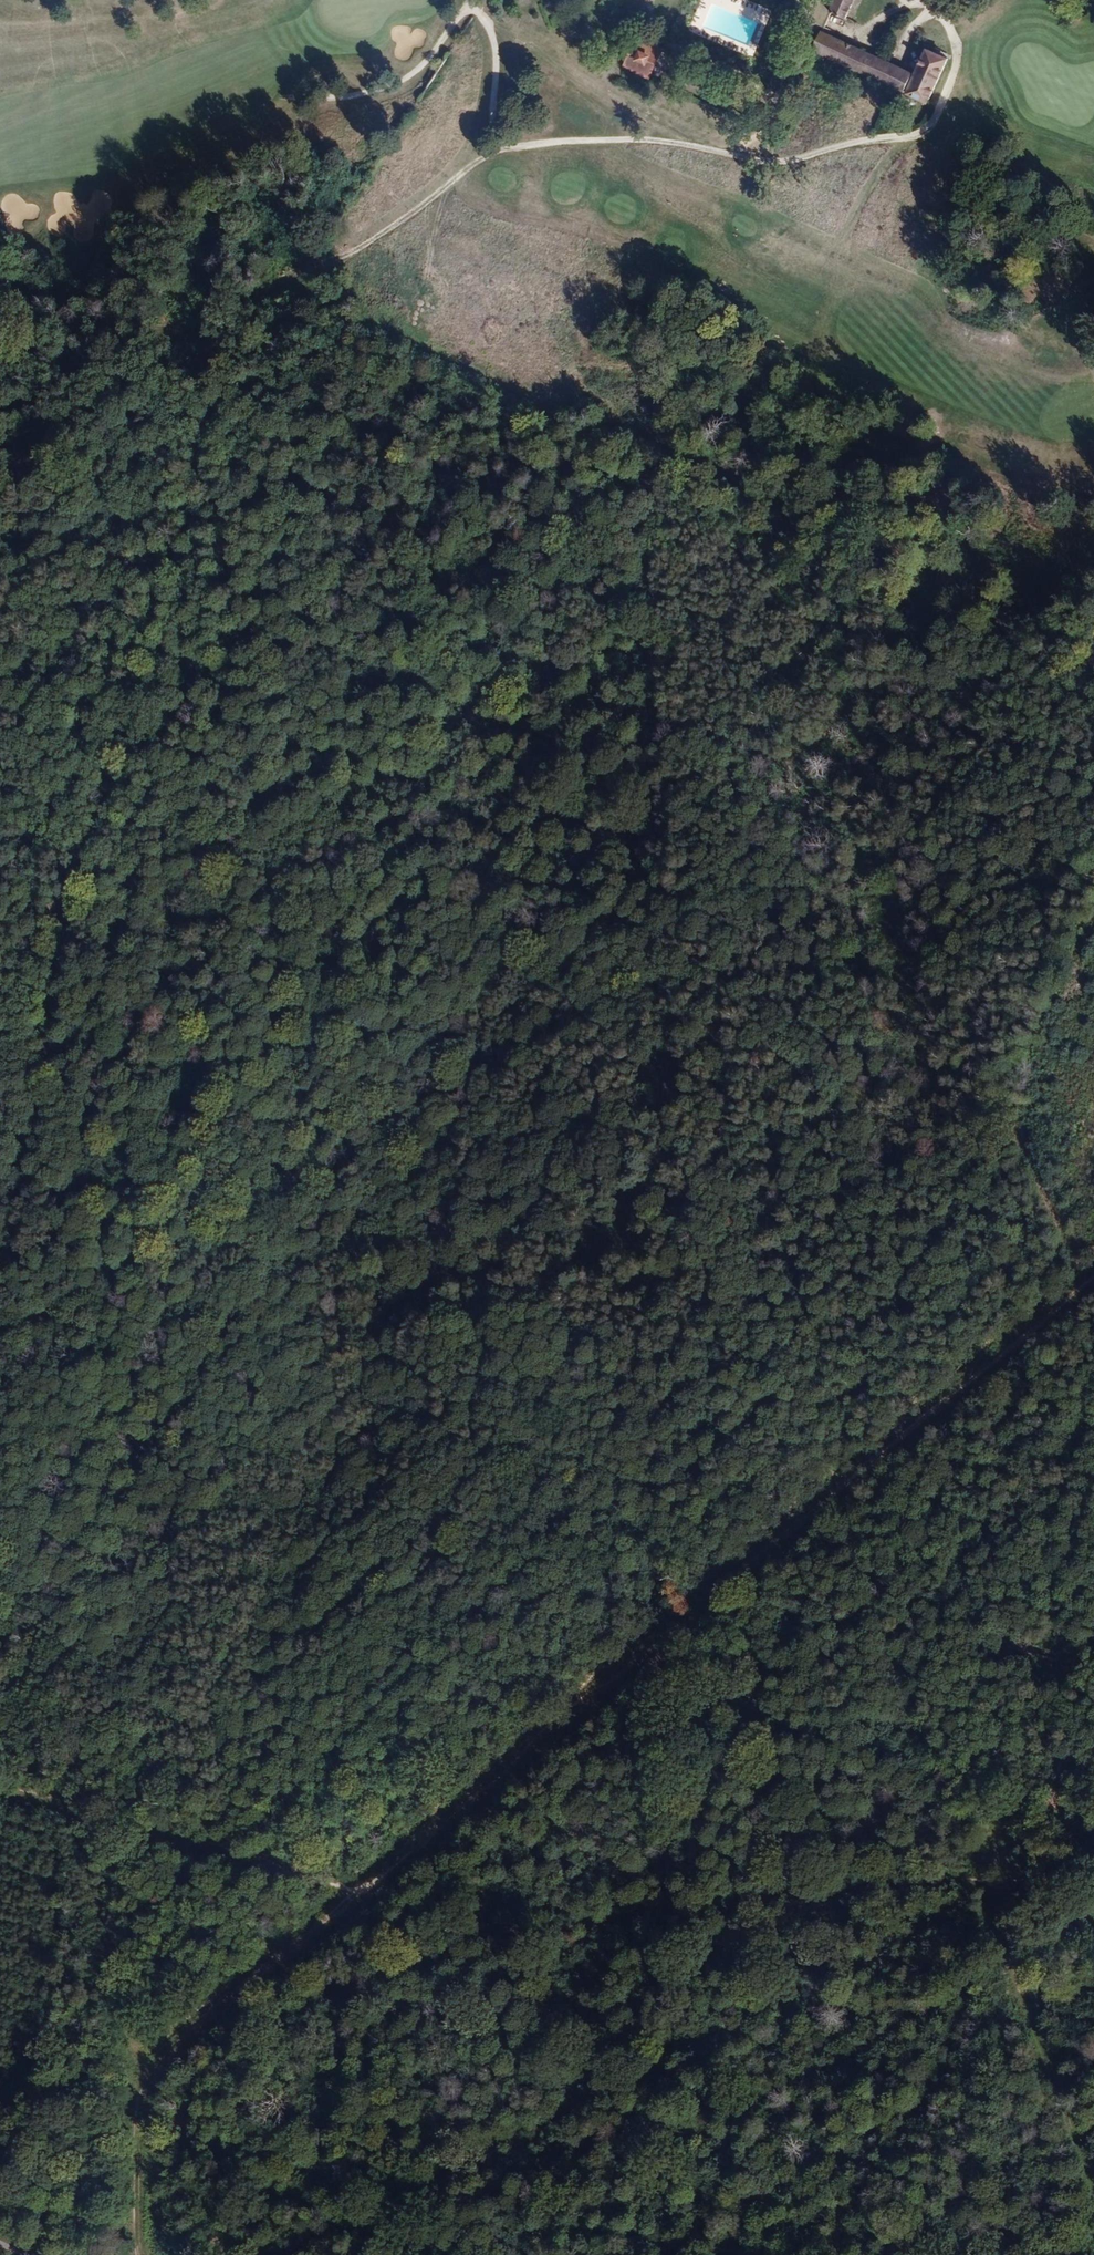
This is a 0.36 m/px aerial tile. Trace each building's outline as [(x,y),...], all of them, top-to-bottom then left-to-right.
[(822,19),(837,26),(840,19),(851,24),(861,0),(830,0),(822,19)] [(638,28),(623,60),(649,71),(663,40),(638,28)] [(857,70),(934,107),(956,62),(935,52),(922,77),(830,31),(820,53),(827,56),(857,70)] [(816,77),(846,91),(852,79),(857,70),(827,56),(816,77)] [(852,79),(929,116),(934,107),(857,70),(852,79)]
